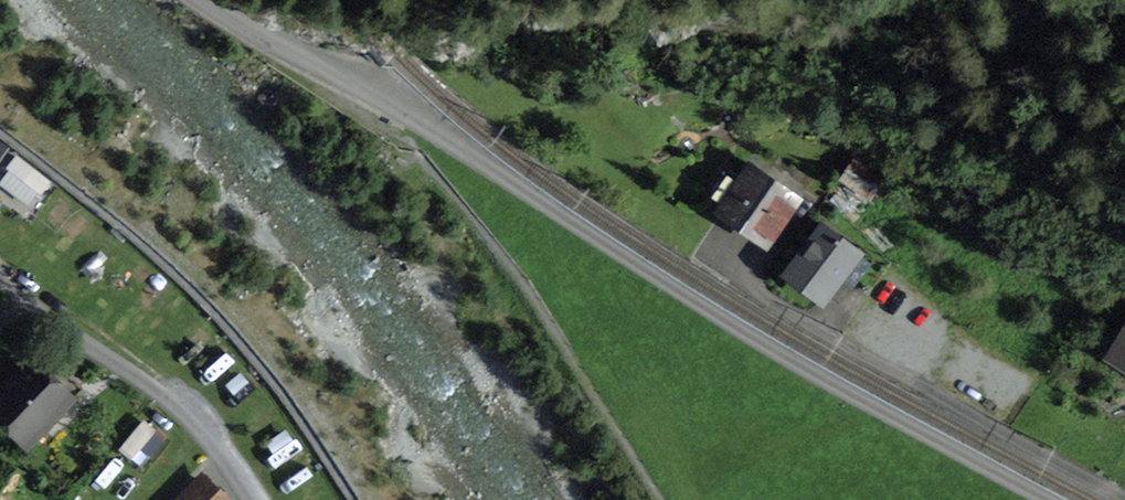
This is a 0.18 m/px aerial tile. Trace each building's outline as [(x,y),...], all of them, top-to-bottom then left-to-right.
[(735,181),(720,204),(775,243),(800,206),(759,178),(750,191),(735,181)] [(825,225),(789,273),(822,298),(841,273),(854,282),(872,258),(858,247),(855,252),(838,240),(840,237),(825,225)] [(1112,356),(1124,364),(1124,335),(1112,356)] [(0,391),(0,413),(30,442),(82,388),(69,376),(77,368),(58,351),(40,370),(30,360),(0,391)] [(16,492),(23,480),(3,467),(0,471),(0,499),(29,499),(16,492)] [(200,479),(180,499),(221,499),(200,479)]
